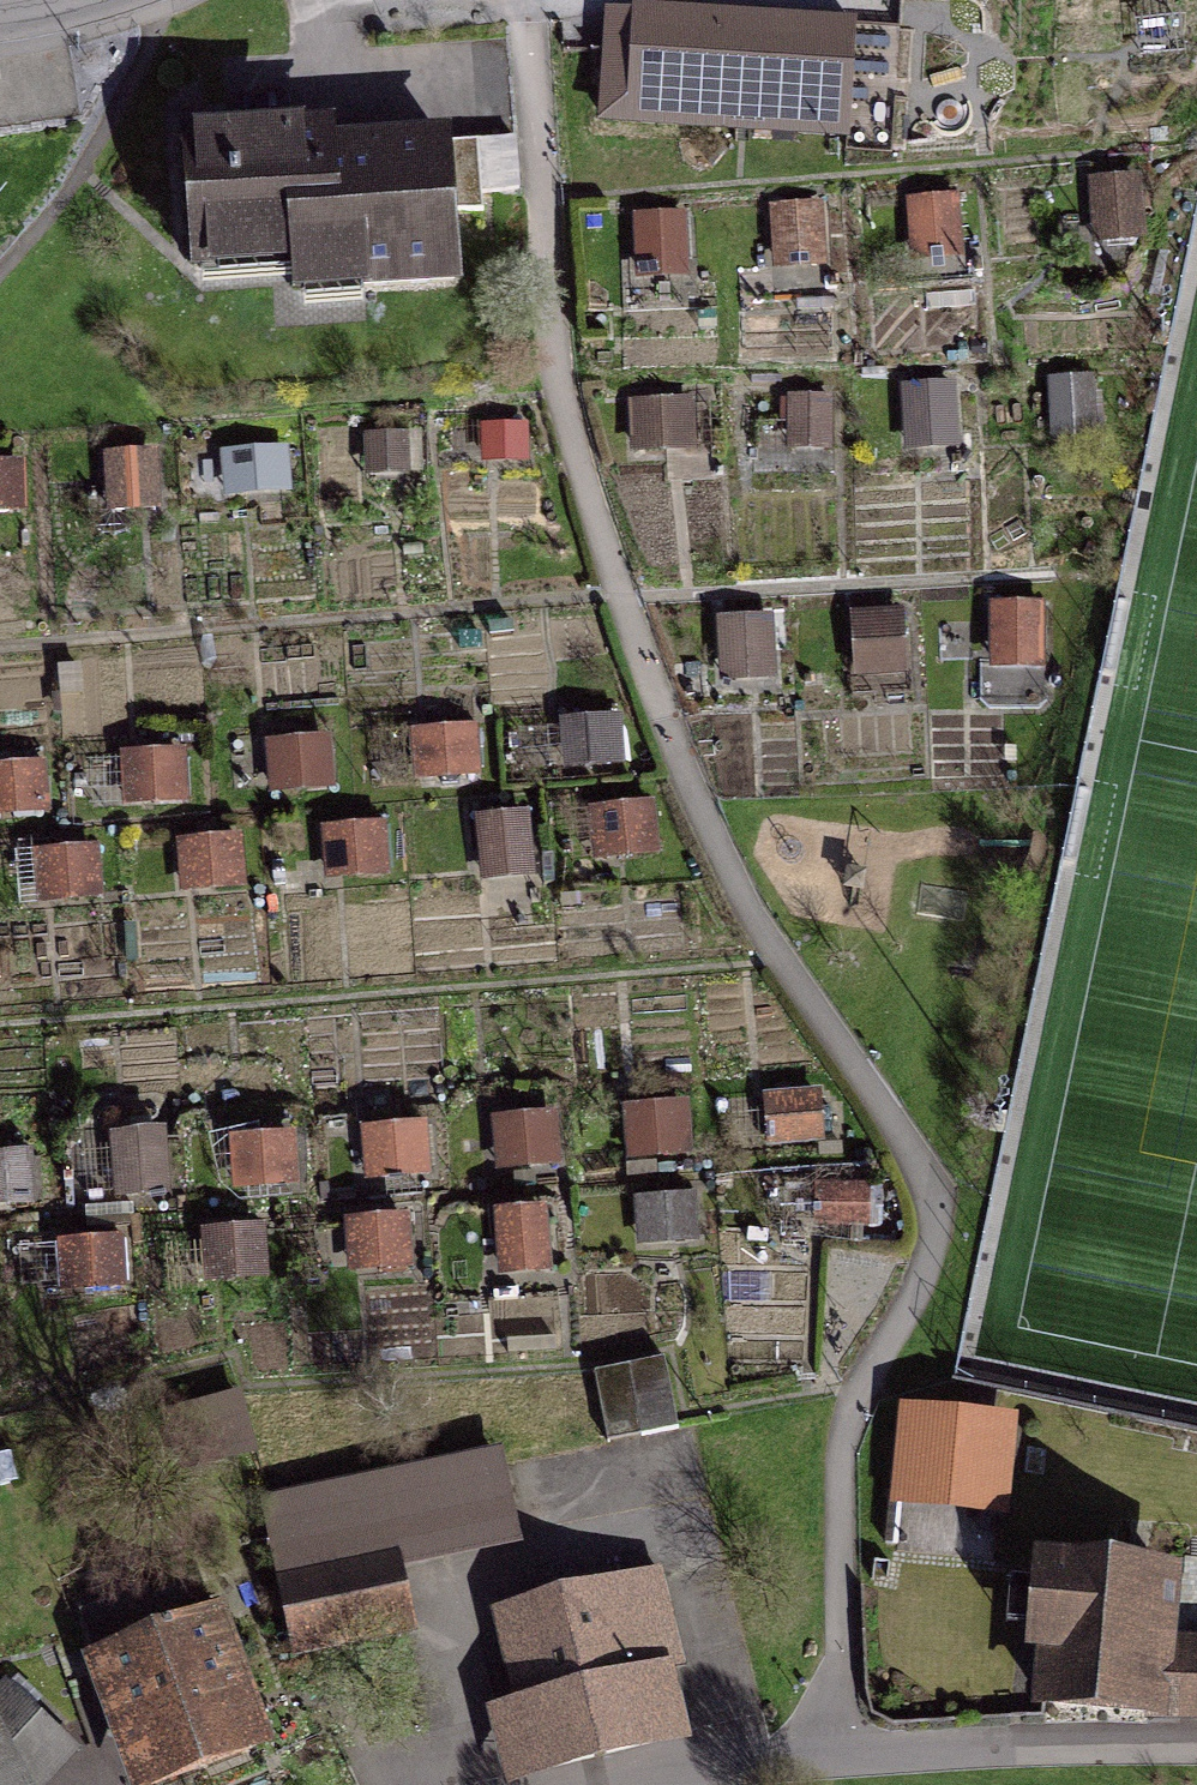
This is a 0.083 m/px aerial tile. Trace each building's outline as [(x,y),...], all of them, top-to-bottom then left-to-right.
[(855,21),(605,5),(597,120),(848,136),(855,21)] [(325,118),(183,129),(194,278),(302,270),(305,303),(456,292),(445,146),(328,155),(325,118)] [(1141,178),(1091,180),(1094,238),(1144,236),(1141,178)] [(960,198),(909,199),(911,258),(962,256),(960,198)] [(820,202),(769,206),(774,264),(824,260),(820,202)] [(683,215),(632,217),(635,279),(686,277),(683,215)] [(1094,372),(1048,377),(1054,435),(1100,431),(1094,372)] [(956,383),(900,385),(902,448),(959,446),(956,383)] [(691,396),(626,400),(629,457),(694,453),(691,396)] [(832,399),(790,398),(788,448),(830,449),(832,399)] [(527,424),(479,426),(480,464),(528,463),(527,424)] [(406,433),(367,435),(369,475),(408,473),(406,433)] [(153,449),(102,454),(107,513),(159,508),(153,449)] [(288,449),(221,451),(222,495),(289,494),(288,449)] [(0,460),(0,511),(24,510),(22,459),(0,460)] [(1044,607),(992,606),(992,666),(1043,666),(1044,607)] [(907,610),(851,611),(853,675),(909,673),(907,610)] [(772,615),(714,618),(717,683),(775,680),(772,615)] [(563,719),(566,769),(624,766),(621,716),(563,719)] [(481,725),(409,730),(412,783),(484,779),(481,725)] [(329,736),(263,741),(266,792),(333,787),(329,736)] [(185,748),(118,753),(121,806),(189,802),(185,748)] [(0,765),(0,819),(52,815),(47,761),(0,765)] [(654,802),(589,809),(595,861),(660,854),(654,802)] [(528,812),(476,816),(481,878),(533,874),(528,812)] [(386,822),(318,826),(322,880),(390,876),(386,822)] [(241,837),(176,841),(179,891),(244,887),(241,837)] [(96,846),(31,852),(36,905),(100,899),(96,846)] [(763,1096),(766,1146),(824,1143),(822,1093),(763,1096)] [(692,1157),(689,1103),(623,1107),(627,1161),(692,1157)] [(562,1167),(557,1112),(490,1118),(495,1173),(562,1167)] [(425,1124),(361,1128),(364,1181),(428,1177),(425,1124)] [(164,1130),(111,1133),(113,1198),(167,1196),(164,1130)] [(295,1131),(230,1133),(231,1191),(296,1189),(295,1131)] [(0,1154),(0,1206),(36,1205),(33,1152),(0,1154)] [(817,1185),(816,1227),(870,1228),(871,1186),(817,1185)] [(694,1194),(634,1198),(638,1248),(697,1245),(694,1194)] [(546,1207),(493,1210),(497,1275),(550,1272),(546,1207)] [(410,1216),(344,1219),(347,1273),(412,1270),(410,1216)] [(261,1225),(201,1231),(206,1283),(266,1277),(261,1225)] [(122,1239),(55,1241),(57,1294),(124,1292),(122,1239)] [(663,1360),(594,1374),(608,1443),(677,1429),(663,1360)] [(895,1519),(1017,1521),(1019,1423),(897,1421),(895,1519)] [(497,1457),(271,1503),(302,1652),(406,1631),(392,1561),(513,1536),(497,1457)] [(1038,1561),(1030,1716),(1196,1725),(1196,1640),(1177,1639),(1181,1568),(1038,1561)] [(84,1659),(129,1784),(169,1784),(265,1751),(216,1613),(199,1618),(182,1568),(75,1606),(93,1656),(84,1659)] [(659,1570),(492,1613),(516,1704),(491,1711),(509,1781),(685,1736),(664,1656),(680,1652),(659,1570)] [(0,1760),(0,1784),(12,1784),(0,1760)]
